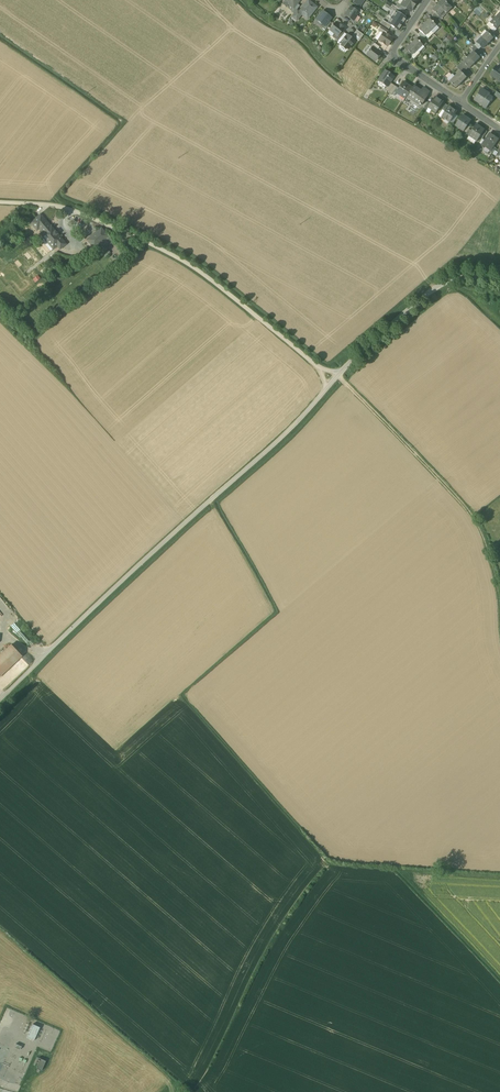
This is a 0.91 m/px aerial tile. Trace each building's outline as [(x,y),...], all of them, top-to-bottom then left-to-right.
[(283,4),(286,7),(288,4),(293,8),(294,8),(297,4),(300,0),(286,0),(283,4)] [(299,11),(299,12),(302,14),(305,17),(306,15),(309,17),(317,7),(308,0),(299,11)] [(408,0),(404,0),(401,5),(406,8),(411,11),(415,5),(408,0)] [(443,0),(438,5),(444,11),(446,13),(451,8),(446,3),(445,2),(443,0)] [(449,0),(447,0),(445,2),(446,3),(451,8),(454,5),(453,3),(449,0)] [(401,5),(398,3),(395,6),(401,10),(404,12),(406,8),(401,5)] [(297,4),(294,8),(293,8),(291,11),(293,14),(297,9),(300,6),(297,4)] [(395,6),(393,5),(391,8),(395,11),(396,10),(399,13),(401,10),(395,6)] [(444,11),(438,5),(432,10),(434,12),(435,13),(436,14),(438,16),(444,11)] [(359,12),(350,7),(345,15),(353,21),(359,12)] [(293,14),(291,17),(296,21),(302,14),(299,12),(299,11),(297,9),(293,14)] [(399,13),(396,10),(395,11),(391,17),(402,24),(403,23),(405,19),(406,18),(399,13)] [(323,12),(317,20),(325,26),(329,21),(331,18),(323,12)] [(438,16),(436,14),(435,13),(434,12),(431,15),(434,18),(438,22),(441,19),(438,16)] [(402,24),(391,17),(387,23),(391,26),(398,30),(399,29),(402,24)] [(438,22),(434,18),(431,21),(432,22),(433,22),(433,23),(435,25),(438,28),(441,25),(438,22)] [(496,18),(490,23),(493,26),(494,27),(494,26),(495,28),(496,29),(499,25),(499,22),(496,18)] [(431,21),(429,19),(424,24),(430,31),(430,30),(435,25),(433,23),(433,22),(432,22),(431,21)] [(387,23),(383,20),(381,23),(389,29),(391,26),(387,23)] [(325,26),(323,28),(325,30),(331,23),(329,21),(325,26)] [(336,22),(330,30),(337,36),(342,31),(344,28),(342,27),(343,27),(340,25),(336,22)] [(490,23),(489,22),(487,25),(492,31),(495,28),(494,26),(494,27),(493,26),(490,23)] [(430,31),(424,24),(424,25),(419,30),(421,32),(421,33),(422,33),(425,36),(425,35),(430,30),(430,31)] [(363,35),(357,30),(352,36),(353,36),(356,39),(359,41),(363,35)] [(342,31),(337,36),(335,38),(338,41),(344,33),(342,31)] [(386,34),(384,32),(383,33),(378,40),(387,46),(393,38),(386,34)] [(488,32),(482,37),(488,43),(494,38),(491,35),(490,34),(490,35),(488,32)] [(351,38),(347,35),(340,43),(348,49),(349,48),(349,49),(352,46),(351,46),(355,41),(354,40),(351,38)] [(488,43),(482,37),(477,42),(480,45),(480,46),(481,46),(482,47),(483,48),(488,43)] [(418,41),(416,39),(411,44),(417,50),(419,53),(419,52),(424,47),(422,45),(419,42),(420,42),(419,41),(418,41)] [(423,40),(422,39),(419,41),(420,42),(419,42),(422,45),(424,47),(427,44),(423,40)] [(417,50),(411,44),(410,44),(411,44),(406,49),(405,49),(408,52),(409,53),(411,55),(412,55),(411,55),(416,50),(417,50)] [(474,45),(472,44),(470,45),(473,47),(472,49),(474,52),(476,53),(478,50),(474,45)] [(377,50),(372,47),(367,54),(376,61),(381,54),(377,50)] [(476,53),(474,52),(469,57),(475,63),(480,57),(478,55),(477,54),(476,53)] [(469,57),(464,62),(466,65),(467,66),(467,65),(469,67),(470,68),(475,63),(469,57)] [(464,62),(463,61),(460,65),(466,70),(469,67),(467,65),(467,66),(466,65),(464,62)] [(466,70),(460,65),(457,67),(461,71),(463,73),(466,70)] [(499,69),(499,70),(496,67),(490,75),(496,79),(497,78),(499,80),(499,69)] [(394,76),(385,70),(378,81),(387,87),(390,83),(394,76)] [(463,73),(461,71),(456,77),(462,83),(467,77),(464,75),(465,74),(464,74),(463,73)] [(462,83),(456,77),(455,77),(450,82),(453,84),(453,85),(454,85),(456,88),(462,83)] [(399,88),(396,92),(405,98),(407,96),(412,88),(403,82),(399,88)] [(394,85),(390,83),(387,87),(385,90),(389,93),(394,85)] [(399,88),(394,85),(389,93),(394,96),(396,92),(399,88)] [(420,91),(413,86),(412,88),(407,96),(419,104),(418,106),(419,106),(420,105),(421,106),(421,105),(420,104),(423,100),(424,101),(430,92),(423,88),(420,91)] [(487,92),(482,89),(474,100),(480,103),(480,102),(487,106),(486,108),(493,98),(486,94),(487,92)] [(430,104),(428,108),(436,113),(440,107),(443,102),(444,102),(436,96),(430,104)] [(457,111),(449,106),(445,111),(442,117),(446,119),(444,122),(448,124),(450,122),(457,111)] [(466,117),(463,115),(456,125),(461,128),(464,129),(464,130),(464,131),(468,126),(471,120),(470,120),(466,117)] [(472,131),(469,135),(477,141),(481,136),(485,130),(477,124),(472,131)] [(498,139),(490,133),(482,145),(486,148),(487,146),(491,149),(496,142),(498,139)] [(496,142),(491,149),(489,151),(493,153),(499,144),(496,142)] [(67,246),(40,214),(30,223),(38,233),(40,231),(49,241),(47,244),(54,252),(58,248),(60,251),(67,246)] [(112,243),(100,228),(86,239),(95,249),(101,244),(105,249),(112,243)] [(35,283),(41,278),(38,274),(32,279),(35,283)] [(11,610),(0,596),(0,611),(4,616),(11,610)] [(12,643),(0,654),(0,673),(21,653),(12,643)] [(32,1023),(27,1037),(34,1040),(40,1027),(32,1023)] [(39,1058),(35,1067),(42,1069),(46,1060),(39,1058)]
